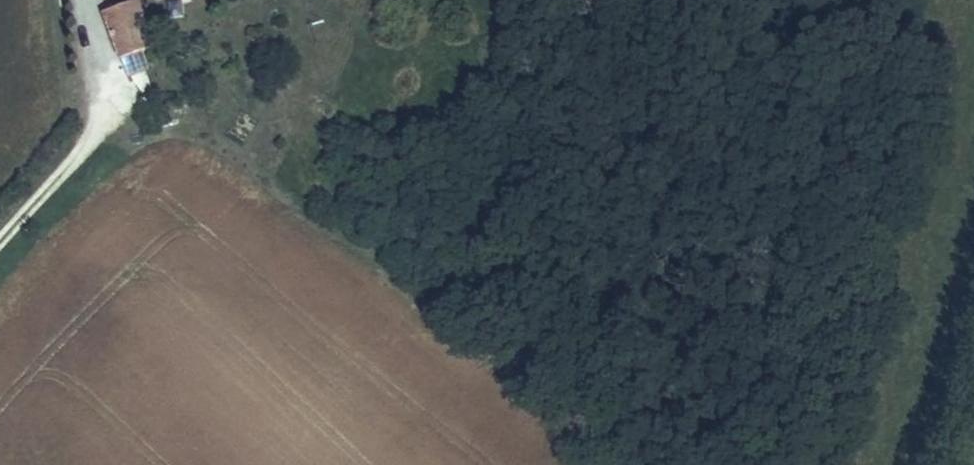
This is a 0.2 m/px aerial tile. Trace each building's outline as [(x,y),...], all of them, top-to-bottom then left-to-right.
[(101,15),(121,58),(123,56),(130,73),(148,64),(141,48),(161,39),(143,0),(136,0),(101,15)]
